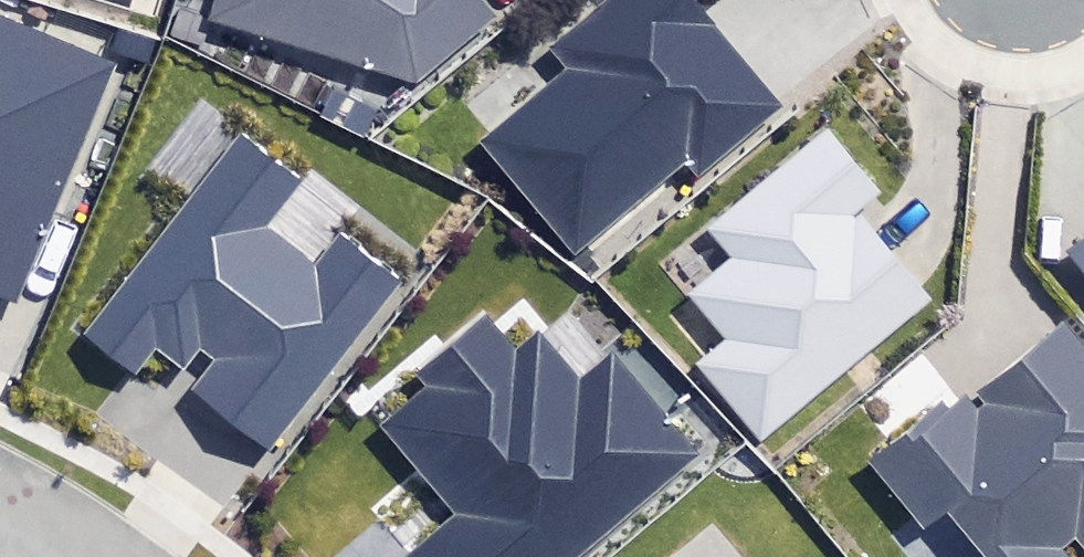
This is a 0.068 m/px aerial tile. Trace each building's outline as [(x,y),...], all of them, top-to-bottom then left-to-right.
[(195,28),(401,90),(474,22),(456,0),(203,0),(195,28)] [(691,0),(593,0),(544,39),(561,62),(473,132),(569,253),(767,95),(691,0)] [(10,303),(111,66),(0,19),(0,299),(10,303)] [(864,180),(817,125),(703,220),(726,247),(682,283),(720,330),(689,355),(751,430),(919,290),(842,198),(864,180)] [(199,394),(282,457),(417,282),(345,227),(321,258),(266,216),(300,172),(243,129),(85,333),(139,375),(162,345),(180,373),(204,342),(226,358),(199,394)] [(1071,255),(1083,270),(1083,244),(1071,255)] [(615,353),(583,381),(539,331),(520,347),(488,310),(414,374),(423,384),(375,426),(453,514),(403,556),(576,556),(700,450),(615,353)] [(1062,318),(949,413),(936,404),(870,461),(926,527),(950,506),(994,556),(1073,556),(1067,550),(1073,544),(1083,556),(1083,344),(1062,318)]
